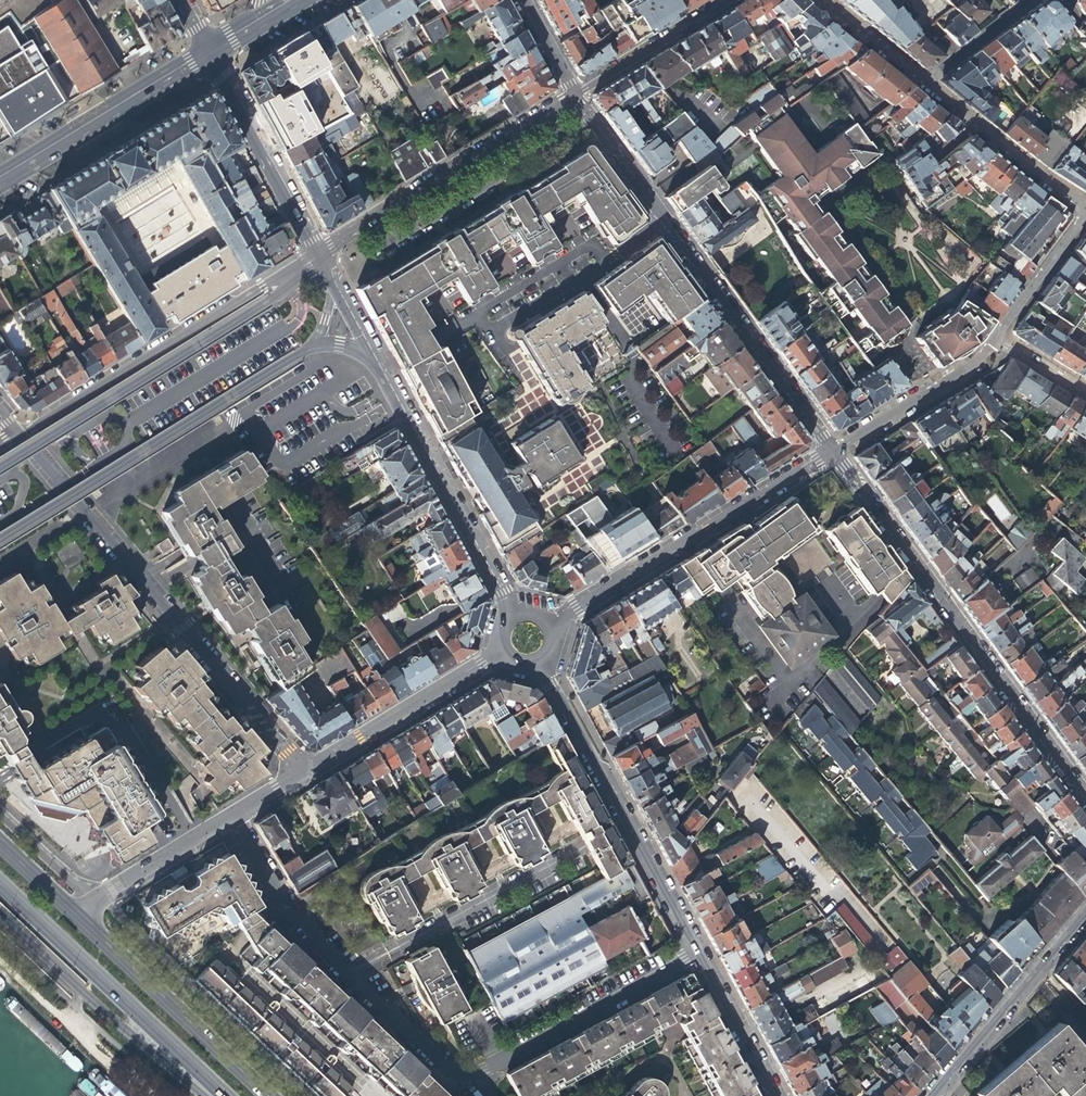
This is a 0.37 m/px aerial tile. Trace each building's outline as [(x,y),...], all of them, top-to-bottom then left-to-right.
[(79,95),(105,79),(116,73),(72,0),(61,0),(53,6),(33,19),(59,61),(79,95)] [(120,0),(85,0),(95,17),(121,2),(120,0)] [(135,29),(143,44),(145,46),(149,53),(171,39),(150,0),(143,0),(135,4),(132,6),(134,9),(138,7),(146,23),(135,29)] [(163,0),(150,0),(171,39),(181,33),(163,0)] [(208,16),(234,0),(199,0),(208,16)] [(410,8),(404,0),(362,0),(351,7),(367,34),(369,37),(385,27),(389,33),(392,33),(398,29),(393,22),(411,11),(410,8)] [(410,8),(424,0),(404,0),(410,8)] [(440,16),(441,16),(445,13),(437,0),(431,0),(431,2),(440,16)] [(460,5),(468,0),(437,0),(445,13),(460,5)] [(493,44),(496,49),(499,46),(523,31),(514,16),(505,0),(496,0),(468,17),(458,23),(461,28),(462,29),(483,16),(497,42),(493,44)] [(468,17),(496,0),(468,0),(460,5),(468,17)] [(539,4),(545,15),(556,35),(594,11),(588,0),(536,0),(539,4)] [(594,11),(556,35),(558,40),(561,44),(573,36),(589,27),(597,40),(619,26),(631,45),(665,25),(649,0),(610,0),(594,11)] [(683,13),(690,9),(704,1),(705,0),(675,0),(683,13)] [(751,24),(754,29),(765,21),(764,21),(760,13),(755,6),(756,6),(753,0),(746,0),(744,1),(732,9),(745,28),(751,24)] [(773,15),(770,10),(782,0),(753,0),(756,6),(755,6),(760,13),(764,21),(773,15)] [(779,24),(789,17),(807,3),(803,0),(782,0),(770,10),(773,15),(777,11),(781,17),(776,20),(779,24)] [(845,5),(866,22),(877,31),(899,49),(918,35),(920,34),(899,7),(896,6),(891,9),(889,7),(887,4),(892,0),(852,0),(845,5)] [(959,14),(972,28),(985,15),(988,12),(978,0),(965,0),(955,9),(959,14)] [(1082,13),(1085,17),(1085,18),(1085,0),(1076,0),(1082,13)] [(1031,10),(1019,19),(1039,43),(1043,47),(1044,49),(1065,32),(1069,22),(1066,19),(1059,12),(1051,3),(1043,1),(1031,10)] [(807,3),(789,17),(779,24),(774,27),(790,50),(831,22),(818,12),(807,3)] [(138,47),(143,44),(135,29),(131,21),(123,6),(117,9),(138,47)] [(354,42),(367,34),(351,7),(331,19),(305,35),(326,71),(341,62),(331,45),(349,34),(354,42)] [(745,48),(754,41),(745,28),(732,9),(723,14),(706,24),(724,53),(741,83),(748,78),(735,57),(746,50),(745,48)] [(59,61),(33,19),(20,28),(11,13),(0,20),(0,119),(11,137),(66,103),(46,69),(59,61)] [(942,30),(946,34),(957,46),(971,36),(976,33),(972,28),(959,14),(949,20),(952,23),(942,30)] [(113,16),(105,21),(116,43),(125,38),(113,16)] [(448,28),(441,16),(440,16),(436,18),(444,30),(448,28)] [(1085,17),(1080,23),(1076,30),(1074,32),(1080,38),(1083,37),(1079,43),(1085,49),(1085,18),(1085,17)] [(432,44),(447,36),(444,30),(436,18),(422,27),(432,44)] [(1043,59),(1037,52),(1033,47),(1039,43),(1019,19),(1014,23),(1005,30),(1026,53),(1030,58),(1036,65),(1043,59)] [(814,52),(819,49),(843,32),(836,27),(831,22),(790,50),(784,54),(787,59),(808,44),(814,52)] [(458,23),(448,28),(444,30),(447,36),(461,28),(458,23)] [(708,62),(724,53),(706,24),(699,28),(690,34),(708,62)] [(597,40),(601,47),(604,44),(612,57),(625,49),(631,45),(619,26),(597,40)] [(597,50),(601,47),(597,40),(589,27),(573,36),(561,44),(563,49),(566,54),(568,57),(569,58),(573,67),(586,58),(594,52),(597,50)] [(1012,64),(1026,53),(1005,30),(1001,33),(992,40),(1012,64)] [(477,74),(480,78),(532,47),(528,40),(523,31),(499,46),(505,56),(498,60),(477,74)] [(809,64),(813,70),(836,54),(837,55),(854,42),(848,36),(843,32),(819,49),(822,54),(809,64)] [(691,72),(708,62),(690,34),(680,40),(666,49),(689,70),(691,72)] [(948,53),(957,46),(946,34),(938,42),(948,53)] [(272,95),(256,104),(275,139),(282,151),(308,137),(351,114),(305,35),(272,55),(289,85),(282,89),(272,95)] [(944,56),(918,35),(899,49),(923,68),(928,68),(944,56)] [(758,38),(754,41),(745,48),(746,50),(761,70),(774,61),(758,38)] [(1001,72),(1012,64),(992,40),(987,44),(978,50),(998,73),(1001,77),(1004,80),(1007,78),(1001,72)] [(484,56),(492,51),(496,49),(493,44),(491,42),(480,49),(484,56)] [(818,77),(835,66),(841,61),(844,66),(866,51),(862,48),(854,42),(837,55),(836,54),(813,70),(802,77),(804,81),(811,76),(815,72),(818,77)] [(1037,52),(1043,47),(1039,43),(1033,47),(1037,52)] [(597,56),(594,52),(586,58),(573,67),(577,73),(578,75),(581,76),(598,66),(612,57),(604,44),(601,47),(597,50),(599,53),(597,56)] [(125,67),(149,53),(145,46),(135,52),(133,49),(126,53),(128,56),(121,60),(125,67)] [(492,51),(498,60),(505,56),(499,46),(496,49),(492,51)] [(536,55),(532,47),(480,78),(474,81),(448,96),(457,110),(467,104),(482,95),(485,93),(480,84),(490,78),(492,80),(501,75),(505,81),(539,60),(536,55)] [(660,88),(689,70),(666,49),(658,54),(650,59),(642,63),(660,88)] [(985,85),(998,73),(978,50),(974,54),(964,61),(985,85)] [(422,51),(413,54),(416,63),(425,59),(422,51)] [(882,99),(891,106),(893,104),(911,88),(887,68),(866,51),(844,66),(843,67),(854,76),(853,78),(880,100),(882,99)] [(1017,69),(1030,58),(1026,53),(1012,64),(1017,69)] [(282,89),(289,85),(272,55),(257,64),(240,74),(256,104),(272,95),(268,88),(271,86),(274,87),(276,85),(278,82),(282,89)] [(1061,67),(1058,71),(1066,80),(1068,78),(1078,68),(1069,59),(1061,67)] [(502,100),(511,116),(520,111),(536,101),(550,92),(555,89),(547,75),(539,60),(505,81),(485,93),(482,95),(467,104),(479,106),(507,89),(511,95),(502,100)] [(838,71),(843,67),(844,66),(841,61),(835,66),(838,71)] [(982,94),(988,88),(985,85),(964,61),(950,72),(941,78),(943,84),(965,102),(980,114),(989,122),(998,111),(983,99),(982,94)] [(357,88),(341,62),(326,71),(330,78),(333,83),(335,86),(341,97),(353,90),(357,88)] [(645,98),(660,88),(642,63),(635,68),(621,76),(638,102),(656,131),(663,126),(645,98)] [(427,76),(434,88),(449,80),(441,67),(427,76)] [(1034,119),(1066,80),(1058,71),(1049,81),(1018,117),(1017,117),(1016,119),(1004,134),(1029,154),(1050,171),(1070,147),(1051,132),(1044,140),(1022,121),(1023,119),(1025,119),(1029,114),(1034,119)] [(837,72),(825,80),(852,117),(863,108),(837,72)] [(988,88),(1001,77),(998,73),(985,85),(988,88)] [(780,75),(769,83),(777,94),(789,86),(780,75)] [(628,109),(638,102),(621,76),(614,81),(605,86),(616,104),(628,123),(633,120),(633,117),(628,109)] [(744,99),(752,111),(777,94),(769,83),(744,99)] [(790,86),(789,86),(777,94),(783,103),(786,108),(816,86),(814,83),(808,87),(804,85),(796,91),(793,90),(790,86)] [(602,113),(616,104),(605,86),(600,89),(594,93),(592,98),(597,106),(602,113)] [(892,123),(896,121),(909,111),(923,97),(917,93),(911,88),(893,104),(898,109),(887,118),(889,121),(886,123),(889,126),(892,123)] [(366,111),(353,90),(341,97),(351,114),(354,118),(366,111)] [(173,325),(236,286),(231,278),(215,252),(212,246),(207,249),(203,241),(145,277),(150,284),(141,290),(92,208),(175,158),(224,247),(239,273),(244,281),(268,266),(254,240),(243,219),(227,189),(213,162),(242,146),(212,91),(130,140),(48,190),(70,226),(119,307),(141,344),(165,329),(160,322),(168,317),(173,325)] [(752,111),(733,125),(738,132),(744,127),(746,130),(754,141),(761,136),(777,124),(787,117),(778,106),(783,103),(777,94),(752,111)] [(905,139),(913,132),(914,131),(911,126),(914,124),(935,107),(929,102),(923,97),(909,111),(896,121),(892,123),(904,139),(905,139)] [(628,123),(616,104),(602,113),(607,120),(616,132),(628,123)] [(883,112),(887,118),(898,109),(893,104),(891,106),(883,112)] [(927,135),(948,118),(941,112),(935,107),(914,124),(927,135)] [(646,173),(651,180),(655,177),(652,172),(675,155),(672,153),(674,152),(669,146),(675,142),(677,140),(690,158),(683,163),(686,167),(692,162),(711,148),(710,146),(681,112),(663,126),(656,131),(641,142),(631,150),(635,156),(647,173),(646,173)] [(997,128),(1004,134),(1016,119),(1010,113),(997,128)] [(359,127),(354,118),(351,114),(335,122),(323,129),(316,133),(308,137),(313,146),(335,133),(339,139),(359,127)] [(761,136),(754,141),(757,144),(759,148),(792,124),(789,121),(787,117),(777,124),(761,136)] [(952,121),(948,118),(927,135),(920,140),(911,148),(903,153),(891,163),(894,168),(898,170),(925,210),(954,189),(948,180),(945,176),(944,177),(934,185),(926,173),(935,166),(925,153),(928,151),(926,149),(941,137),(945,142),(962,129),(956,124),(952,121)] [(870,141),(861,128),(860,129),(855,122),(837,136),(860,167),(880,153),(871,140),(870,141)] [(641,142),(628,123),(616,132),(622,140),(630,151),(631,150),(641,142)] [(757,199),(754,200),(762,213),(769,224),(777,237),(786,230),(822,209),(819,205),(815,200),(818,197),(816,195),(822,191),(827,187),(829,190),(848,176),(846,173),(848,171),(849,172),(850,166),(831,140),(818,149),(820,152),(815,155),(792,124),(759,148),(781,177),(754,196),(757,199)] [(913,132),(920,140),(927,135),(914,124),(911,126),(914,131),(913,132)] [(729,126),(710,146),(711,148),(719,157),(740,135),(738,132),(733,125),(730,127),(729,126)] [(864,126),(861,128),(870,141),(871,140),(875,136),(868,127),(866,129),(864,126)] [(433,165),(444,158),(435,142),(425,148),(416,134),(387,152),(403,183),(426,169),(419,158),(422,156),(427,154),(433,165)] [(843,144),(837,136),(834,138),(831,140),(850,166),(849,172),(848,171),(846,173),(848,176),(857,169),(860,167),(853,158),(843,144)] [(316,152),(313,146),(308,137),(297,143),(282,151),(285,157),(290,167),(316,152)] [(954,160),(959,165),(983,146),(972,137),(954,150),(955,151),(938,164),(935,166),(926,173),(934,185),(944,177),(939,169),(945,165),(946,166),(954,160)] [(898,144),(903,153),(911,148),(905,139),(898,144)] [(1070,147),(1050,171),(1082,192),(1085,187),(1085,178),(1083,175),(1070,163),(1079,152),(1071,145),(1070,147)] [(237,158),(245,153),(242,146),(213,162),(227,189),(256,173),(253,167),(244,172),(237,158)] [(316,152),(290,167),(294,174),(299,183),(325,168),(320,158),(326,155),(331,152),(327,146),(316,152)] [(965,170),(970,176),(995,156),(983,146),(959,165),(945,176),(948,180),(950,178),(951,179),(959,173),(960,174),(965,170)] [(582,204),(594,223),(596,222),(613,244),(614,243),(621,241),(626,236),(626,234),(645,220),(640,213),(622,190),(621,190),(598,157),(590,147),(558,167),(519,191),(472,220),(413,256),(357,291),(389,351),(423,329),(429,326),(417,306),(424,301),(420,296),(445,281),(448,286),(454,282),(467,302),(466,303),(469,306),(476,301),(474,298),(486,290),(488,294),(496,289),(481,265),(487,261),(484,256),(508,241),(511,246),(518,242),(531,263),(530,263),(532,267),(540,261),(538,258),(550,251),(552,254),(559,250),(557,247),(544,225),(550,221),(547,216),(571,201),(574,206),(581,202),(582,204)] [(719,157),(711,148),(692,162),(695,165),(699,165),(705,160),(708,164),(714,163),(719,158),(718,157),(719,157)] [(933,157),(928,151),(925,153),(935,166),(938,164),(933,157)] [(1079,152),(1070,163),(1083,175),(1085,170),(1085,158),(1079,152)] [(331,164),(326,155),(320,158),(325,168),(331,164)] [(975,176),(996,194),(999,192),(1016,173),(995,156),(970,176),(965,180),(968,184),(975,176)] [(335,163),(331,164),(325,168),(333,183),(343,178),(335,163)] [(325,168),(299,183),(303,191),(307,198),(333,183),(325,168)] [(250,190),(262,183),(256,173),(227,189),(243,219),(272,202),(269,197),(258,204),(259,206),(256,208),(243,185),(246,183),(250,190)] [(351,173),(343,178),(353,196),(361,209),(372,202),(356,174),(351,173)] [(1004,212),(1028,183),(1016,173),(999,192),(996,194),(987,205),(1000,216),(1004,212)] [(669,205),(676,214),(698,197),(709,189),(718,200),(729,191),(731,190),(728,187),(721,186),(714,177),(710,180),(709,178),(705,177),(700,177),(694,181),(691,178),(664,198),(668,203),(669,205)] [(342,183),(350,197),(353,196),(343,178),(333,183),(335,187),(342,183)] [(972,188),(968,184),(965,180),(960,184),(967,193),(972,188)] [(731,190),(729,191),(744,209),(754,200),(757,199),(754,196),(742,182),(731,190)] [(343,201),(335,187),(333,183),(307,198),(320,222),(322,226),(328,230),(344,220),(361,209),(353,196),(350,197),(343,201)] [(1028,217),(1032,213),(1046,197),(1028,183),(1004,212),(1000,216),(994,222),(999,226),(1001,224),(1003,226),(1000,230),(1010,239),(1019,228),(1028,217)] [(22,219),(16,210),(6,216),(14,228),(19,226),(29,242),(41,234),(44,240),(51,235),(50,233),(59,227),(61,231),(70,226),(48,190),(36,197),(42,207),(22,219)] [(744,209),(729,191),(718,200),(720,203),(732,217),(723,223),(719,227),(697,243),(706,255),(720,245),(722,248),(728,247),(732,245),(737,242),(740,237),(742,232),(740,230),(762,213),(754,200),(744,209)] [(708,212),(698,197),(676,214),(681,222),(686,229),(708,212)] [(1051,221),(1059,227),(1061,224),(1064,221),(1066,222),(1067,223),(1072,217),(1061,207),(1046,197),(1032,213),(1048,225),(1051,221)] [(264,215),(276,209),(272,202),(243,219),(254,240),(283,223),(279,215),(269,221),(269,228),(267,229),(258,213),(262,211),(264,215)] [(713,209),(708,212),(719,227),(723,223),(713,209)] [(824,212),(822,209),(786,230),(777,237),(803,279),(807,284),(828,312),(859,354),(876,342),(878,345),(882,343),(885,346),(888,346),(894,344),(899,340),(904,335),(905,332),(902,328),(907,325),(894,306),(891,308),(889,305),(890,304),(888,301),(887,299),(885,300),(883,296),(886,294),(872,274),(869,277),(866,272),(860,264),(864,262),(850,242),(846,245),(842,238),(838,232),(841,230),(827,209),(824,212)] [(719,227),(708,212),(686,229),(692,236),(697,243),(719,227)] [(1048,225),(1032,213),(1028,217),(1019,228),(1027,234),(1032,228),(1040,232),(1042,229),(1044,230),(1048,225)] [(29,242),(19,226),(14,228),(6,216),(0,219),(0,228),(14,251),(25,244),(29,242)] [(1048,225),(1059,234),(1061,229),(1059,227),(1051,221),(1048,225)] [(254,240),(268,266),(294,250),(295,245),(293,241),(283,223),(254,240)] [(1044,230),(1056,239),(1059,234),(1048,225),(1044,230)] [(17,255),(14,251),(0,228),(0,266),(17,255)] [(1027,234),(1019,228),(1010,239),(1019,245),(1021,243),(1038,255),(1040,253),(1041,254),(1043,255),(1047,250),(1037,242),(1027,234)] [(1037,242),(1047,250),(1049,245),(1047,244),(1049,241),(1052,238),(1053,239),(1055,240),(1056,239),(1044,230),(1042,229),(1040,232),(1032,228),(1027,234),(1037,242)] [(1085,235),(1074,251),(1085,265),(1085,264),(1085,234),(1085,235)] [(647,292),(670,323),(704,299),(692,281),(680,266),(679,267),(657,237),(639,251),(639,252),(627,261),(626,260),(624,261),(592,285),(615,316),(647,292)] [(1005,245),(1034,268),(1036,260),(1035,259),(1038,255),(1021,243),(1019,245),(1010,239),(1005,245)] [(1000,250),(989,262),(988,263),(996,269),(1001,272),(1020,287),(1024,281),(1029,274),(1032,271),(1034,268),(1005,245),(1000,250)] [(224,247),(215,252),(231,278),(235,276),(239,273),(224,247)] [(1082,269),(1085,265),(1074,251),(1071,254),(1068,258),(1082,269)] [(1058,271),(1054,277),(1079,298),(1080,297),(1085,290),(1074,281),(1077,276),(1082,269),(1068,258),(1063,264),(1058,271)] [(991,275),(996,269),(988,263),(983,269),(991,275)] [(987,291),(988,293),(1005,307),(1013,296),(1020,287),(1001,272),(987,291)] [(1077,276),(1074,281),(1085,290),(1085,289),(1085,283),(1077,276)] [(1080,297),(1079,298),(1054,277),(1045,289),(1035,302),(1072,327),(1081,314),(1085,308),(1085,301),(1080,297)] [(69,279),(51,289),(58,301),(75,290),(69,279)] [(819,318),(828,312),(807,284),(799,289),(819,318)] [(2,319),(14,311),(0,288),(0,320),(2,319)] [(79,352),(72,357),(84,379),(100,370),(87,348),(58,301),(51,289),(49,290),(36,298),(46,314),(54,309),(79,352)] [(975,310),(993,322),(997,317),(1002,310),(1005,307),(988,293),(982,300),(968,290),(962,300),(963,301),(975,310)] [(584,291),(583,292),(596,310),(595,311),(603,324),(596,311),(598,310),(584,291)] [(583,292),(520,330),(513,335),(515,339),(517,341),(556,406),(561,403),(563,404),(568,404),(572,404),(575,403),(576,402),(578,401),(580,398),(582,395),(583,393),(583,389),(589,386),(569,353),(571,351),(572,348),(572,345),(572,343),(603,324),(595,311),(596,310),(583,292)] [(47,317),(46,314),(36,298),(17,310),(29,328),(33,325),(28,318),(38,312),(42,320),(47,317)] [(707,303),(704,299),(670,323),(636,347),(646,361),(654,371),(721,322),(716,315),(707,303)] [(988,329),(993,322),(975,310),(963,301),(958,307),(988,329)] [(782,302),(754,322),(765,336),(775,351),(800,333),(800,332),(789,317),(791,315),(782,302)] [(98,311),(89,315),(114,360),(141,344),(119,307),(116,309),(123,321),(125,321),(126,323),(110,333),(98,311)] [(988,329),(958,307),(954,314),(983,336),(988,329)] [(1023,319),(1019,324),(1033,332),(1026,343),(1036,349),(1050,358),(1062,338),(1046,327),(1049,322),(1030,309),(1023,319)] [(944,315),(941,316),(979,341),(981,338),(983,336),(954,314),(951,312),(945,317),(944,315)] [(97,342),(87,348),(100,370),(114,360),(89,315),(84,319),(97,342)] [(977,343),(979,341),(941,316),(930,325),(932,327),(916,338),(921,345),(920,346),(920,347),(924,353),(930,360),(930,361),(932,360),(937,368),(977,343)] [(702,354),(712,366),(739,346),(721,322),(654,371),(663,384),(684,369),(690,364),(686,360),(697,353),(702,354)] [(1013,335),(1026,343),(1033,332),(1019,324),(1018,323),(1012,332),(1013,335)] [(513,339),(515,339),(513,335),(520,330),(519,330),(519,329),(518,328),(516,328),(514,328),(513,329),(511,330),(509,332),(509,334),(509,336),(510,338),(513,339)] [(800,332),(800,333),(775,351),(785,364),(793,376),(819,358),(825,353),(821,349),(820,348),(805,328),(800,332)] [(423,329),(389,351),(393,359),(400,371),(422,358),(432,352),(436,350),(423,329)] [(50,338),(54,344),(61,340),(57,333),(50,338)] [(820,348),(821,349),(825,353),(834,347),(839,344),(835,338),(820,348)] [(1062,338),(1050,358),(1063,366),(1074,373),(1085,360),(1085,359),(1085,341),(1079,349),(1062,338)] [(22,373),(18,367),(21,365),(14,355),(11,357),(0,340),(0,386),(22,373)] [(67,349),(61,340),(54,344),(45,350),(50,359),(67,349)] [(721,397),(734,387),(757,370),(739,346),(712,366),(710,367),(703,373),(721,397)] [(838,354),(834,347),(825,353),(819,358),(793,376),(799,383),(804,390),(826,375),(820,366),(828,360),(838,354)] [(69,359),(53,369),(66,390),(84,379),(72,357),(68,351),(65,353),(69,359)] [(422,358),(400,371),(413,395),(415,398),(418,397),(423,407),(421,408),(426,418),(428,422),(463,400),(442,362),(439,364),(432,352),(422,358)] [(1000,399),(1008,387),(1023,366),(1010,358),(1007,363),(999,368),(997,369),(999,373),(988,390),(990,392),(1000,399)] [(871,370),(872,371),(891,396),(907,386),(887,359),(871,370)] [(835,369),(828,360),(820,366),(826,375),(828,374),(831,371),(835,369)] [(840,364),(855,388),(858,394),(868,410),(879,403),(891,396),(872,371),(857,379),(845,360),(840,364)] [(1085,360),(1074,373),(1085,380),(1085,361),(1085,360)] [(1008,387),(1025,399),(1040,377),(1030,371),(1023,366),(1008,387)] [(51,382),(35,391),(43,405),(66,390),(53,369),(46,373),(51,382)] [(692,380),(684,369),(663,384),(671,396),(692,380)] [(774,394),(757,370),(734,387),(751,410),(753,409),(774,394)] [(841,386),(831,371),(828,374),(830,376),(828,378),(836,389),(841,386)] [(22,373),(0,386),(0,387),(9,398),(32,385),(25,372),(22,373)] [(830,376),(828,374),(826,375),(804,390),(808,397),(814,405),(836,389),(828,378),(830,376)] [(1034,410),(1039,404),(1055,387),(1049,383),(1040,377),(1025,399),(1027,400),(1025,403),(1034,410)] [(976,382),(965,388),(979,410),(980,412),(986,420),(1000,399),(990,392),(987,393),(979,380),(976,382)] [(35,391),(32,385),(9,398),(17,408),(32,411),(43,405),(35,391)] [(1039,404),(1057,416),(1072,397),(1064,392),(1055,387),(1039,404)] [(842,397),(836,389),(814,405),(819,411),(824,418),(858,394),(855,388),(842,397)] [(964,443),(973,437),(969,430),(979,424),(974,417),(980,412),(979,410),(965,388),(955,395),(939,404),(964,443)] [(794,421),(774,394),(753,409),(773,436),(778,432),(794,421)] [(868,410),(858,394),(824,418),(829,425),(834,431),(860,415),(868,410)] [(1061,420),(1069,426),(1085,405),(1079,401),(1072,397),(1057,416),(1044,431),(1048,434),(1054,427),(1055,428),(1061,420)] [(432,429),(435,435),(468,416),(470,414),(467,408),(463,400),(428,422),(430,425),(432,429)] [(964,444),(964,443),(939,404),(927,411),(910,422),(924,442),(928,447),(935,443),(941,452),(949,447),(952,450),(956,449),(964,444)] [(1085,438),(1085,406),(1085,405),(1069,426),(1068,426),(1085,438)] [(492,454),(483,440),(482,441),(478,435),(479,434),(469,417),(468,416),(435,435),(457,476),(492,454)] [(729,426),(742,444),(750,453),(761,445),(762,445),(742,417),(729,426)] [(497,462),(492,454),(457,476),(489,533),(501,555),(537,532),(539,531),(515,494),(527,485),(520,474),(527,471),(537,487),(544,483),(542,480),(560,469),(562,472),(569,468),(568,465),(580,457),(557,418),(550,422),(548,419),(541,424),(536,429),(536,427),(510,443),(522,463),(514,468),(512,466),(509,468),(497,462)] [(768,455),(761,445),(750,453),(765,474),(806,448),(808,441),(794,421),(778,432),(785,442),(768,455)] [(905,425),(899,429),(906,439),(884,455),(891,464),(904,456),(924,442),(910,422),(905,425)] [(370,465),(377,460),(403,444),(395,429),(368,445),(337,464),(341,470),(347,467),(352,475),(361,470),(357,463),(366,458),(370,465)] [(705,443),(688,455),(693,462),(698,470),(721,500),(742,488),(726,466),(711,476),(706,470),(708,468),(707,466),(708,465),(705,460),(703,461),(702,459),(715,450),(708,441),(705,443)] [(861,468),(869,479),(891,464),(884,455),(875,443),(853,457),(861,468)] [(377,460),(394,491),(420,475),(411,458),(403,444),(377,460)] [(721,459),(726,466),(742,488),(765,474),(750,453),(742,444),(721,459)] [(203,568),(198,572),(223,611),(228,608),(237,622),(253,612),(262,627),(261,627),(271,639),(283,654),(294,646),(301,642),(277,604),(263,612),(240,575),(235,577),(222,556),(235,548),(233,544),(210,508),(206,502),(256,467),(246,452),(226,464),(174,496),(178,503),(162,512),(189,556),(193,554),(200,564),(203,568)] [(655,489),(693,462),(688,455),(663,473),(651,482),(655,489)] [(908,461),(904,456),(891,464),(869,479),(881,496),(886,502),(908,486),(921,478),(918,474),(914,473),(910,476),(910,480),(907,482),(896,467),(898,465),(903,465),(908,461)] [(582,460),(580,457),(568,465),(569,468),(582,460)] [(261,475),(256,467),(206,502),(210,508),(230,495),(261,475)] [(544,483),(562,472),(560,469),(542,480),(544,483)] [(666,493),(661,496),(682,524),(721,500),(698,470),(693,473),(698,479),(670,499),(666,493)] [(386,505),(390,511),(427,488),(423,481),(420,475),(394,491),(397,498),(386,505)] [(603,490),(612,484),(606,475),(597,482),(603,490)] [(312,478),(302,485),(312,500),(322,494),(312,478)] [(914,494),(908,486),(886,502),(890,509),(895,515),(918,499),(931,490),(928,486),(925,486),(914,494)] [(417,533),(420,531),(443,517),(427,488),(390,511),(370,523),(365,526),(349,536),(351,539),(360,533),(361,536),(367,533),(373,542),(418,515),(424,511),(428,518),(422,522),(416,526),(415,529),(417,533)] [(382,498),(386,505),(397,498),(394,491),(382,498)] [(626,500),(632,508),(635,512),(646,504),(638,491),(626,500)] [(594,496),(563,515),(604,571),(612,566),(629,556),(655,540),(644,524),(635,512),(632,508),(612,522),(594,496)] [(662,509),(644,524),(655,540),(682,524),(661,496),(655,500),(662,509)] [(1040,524),(1047,517),(1050,513),(1059,502),(1054,497),(1050,502),(1047,502),(1039,511),(1040,514),(1036,519),(1040,524)] [(754,527),(753,528),(772,554),(775,558),(813,531),(806,520),(805,517),(803,514),(801,511),(798,509),(790,498),(758,521),(752,525),(754,527)] [(923,506),(918,499),(895,515),(900,522),(904,528),(927,511),(935,505),(932,500),(923,506)] [(932,518),(927,511),(904,528),(910,536),(914,541),(938,523),(953,512),(948,506),(932,518)] [(851,567),(851,568),(878,548),(876,547),(873,545),(872,544),(869,540),(876,534),(856,507),(845,515),(843,515),(840,516),(838,517),(836,520),(835,522),(824,530),(842,555),(844,554),(852,566),(851,567)] [(362,510),(358,513),(365,526),(370,523),(362,510)] [(418,515),(422,522),(428,518),(424,511),(418,515)] [(330,530),(334,538),(337,543),(349,536),(365,526),(358,513),(330,530)] [(414,563),(422,558),(455,538),(443,517),(420,531),(429,546),(411,556),(414,563)] [(943,529),(938,523),(914,541),(918,547),(926,558),(949,533),(957,524),(952,520),(943,529)] [(1004,538),(1006,541),(1015,551),(1031,534),(1021,520),(1004,538)] [(956,557),(962,551),(973,539),(965,531),(966,530),(961,525),(960,526),(957,523),(957,524),(949,533),(926,558),(939,575),(956,557)] [(766,559),(772,554),(753,528),(748,532),(744,525),(716,542),(723,553),(711,561),(703,550),(698,553),(721,579),(720,580),(721,581),(715,585),(717,587),(739,572),(744,578),(741,580),(746,586),(746,589),(747,593),(749,597),(751,601),(754,604),(757,607),(762,610),(765,611),(769,618),(763,622),(766,627),(762,630),(785,662),(791,663),(825,639),(827,631),(822,624),(804,600),(801,602),(797,598),(794,600),(792,597),(788,599),(786,596),(790,593),(788,588),(784,580),(781,576),(775,570),(772,568),(769,570),(765,564),(768,562),(766,559)] [(1060,537),(1071,547),(1079,538),(1068,528),(1060,537)] [(571,559),(568,562),(582,585),(604,571),(589,550),(574,530),(570,533),(581,548),(571,556),(571,559)] [(540,537),(537,532),(501,555),(502,558),(510,572),(527,561),(533,557),(526,547),(533,542),(540,537)] [(1060,537),(1050,551),(1062,561),(1056,569),(1052,573),(1063,582),(1077,591),(1085,580),(1073,569),(1084,557),(1060,537)] [(157,545),(162,554),(173,548),(168,538),(157,545)] [(334,538),(318,547),(323,552),(337,543),(334,538)] [(419,579),(422,587),(426,585),(466,560),(455,538),(422,558),(430,573),(419,579)] [(540,552),(533,542),(526,547),(533,557),(540,552)] [(555,542),(540,552),(533,557),(527,561),(529,563),(531,562),(541,564),(561,551),(555,542)] [(716,542),(703,550),(711,561),(723,553),(716,542)] [(316,556),(323,552),(318,547),(316,545),(310,548),(316,556)] [(870,594),(876,589),(884,582),(902,570),(885,546),(879,550),(878,548),(851,568),(870,594)] [(963,564),(956,557),(939,575),(948,588),(968,570),(981,557),(977,552),(972,557),(971,556),(963,564)] [(713,589),(717,587),(715,585),(721,581),(720,580),(721,579),(698,553),(694,556),(696,558),(695,559),(692,561),(692,563),(689,565),(686,560),(676,566),(694,590),(707,581),(713,589)] [(383,554),(377,558),(389,578),(395,574),(383,554)] [(444,577),(448,583),(472,570),(466,560),(426,585),(429,591),(441,584),(438,580),(444,577)] [(574,590),(582,585),(568,562),(566,560),(559,565),(574,590)] [(547,573),(541,564),(531,562),(529,563),(527,561),(510,572),(515,581),(519,586),(540,591),(543,576),(547,573)] [(699,597),(694,590),(676,566),(668,571),(655,579),(670,601),(681,594),(686,601),(691,598),(693,601),(699,597)] [(1022,594),(1040,581),(1030,568),(1013,581),(1022,594)] [(973,577),(968,570),(948,588),(957,601),(983,578),(988,574),(984,569),(973,577)] [(446,584),(456,602),(481,587),(472,570),(448,583),(446,584)] [(876,589),(888,605),(910,580),(906,575),(902,570),(884,582),(876,589)] [(60,622),(43,593),(37,583),(32,586),(28,579),(20,584),(13,572),(7,576),(0,580),(0,636),(13,658),(20,654),(24,660),(30,657),(34,663),(59,648),(55,641),(61,637),(54,625),(60,622)] [(243,625),(250,635),(261,627),(262,627),(253,612),(237,622),(228,608),(223,611),(198,572),(190,576),(193,580),(200,592),(217,620),(219,619),(222,624),(228,634),(230,632),(231,632),(243,625)] [(1052,573),(1044,583),(1053,594),(1063,582),(1052,573)] [(54,625),(61,637),(73,630),(86,623),(97,641),(103,638),(105,642),(131,626),(129,622),(135,619),(131,612),(142,605),(118,576),(111,580),(107,574),(105,576),(91,584),(95,590),(67,607),(69,610),(72,615),(66,618),(60,622),(54,625)] [(986,583),(983,578),(957,601),(959,604),(977,628),(1005,607),(1003,605),(1004,603),(1000,596),(997,595),(996,595),(986,583)] [(652,622),(675,608),(670,601),(655,579),(639,589),(622,599),(640,629),(652,622)] [(933,625),(939,620),(933,612),(915,587),(910,580),(888,605),(880,615),(881,616),(899,638),(906,647),(911,643),(909,641),(909,639),(899,627),(911,618),(920,610),(930,623),(931,623),(933,625)] [(422,595),(429,591),(426,585),(422,587),(418,589),(422,595)] [(456,616),(464,611),(487,598),(481,587),(456,602),(460,610),(455,613),(456,616)] [(460,623),(458,630),(460,629),(463,630),(460,640),(466,642),(465,646),(475,649),(488,600),(487,598),(464,611),(463,613),(461,614),(460,615),(459,617),(459,620),(460,623)] [(640,642),(646,639),(640,629),(622,599),(617,602),(608,608),(623,632),(631,627),(640,642)] [(397,602),(384,610),(390,622),(406,616),(397,602)] [(1007,605),(1005,607),(977,628),(986,639),(1014,618),(1024,610),(1022,607),(1018,607),(1013,612),(1007,605)] [(630,645),(623,632),(608,608),(603,611),(593,617),(608,641),(616,636),(620,642),(624,648),(630,645)] [(381,626),(390,622),(384,610),(374,616),(381,626)] [(398,651),(381,626),(374,616),(361,624),(366,631),(385,659),(398,651)] [(881,616),(871,624),(866,630),(877,645),(883,641),(888,647),(899,638),(881,616)] [(614,651),(611,647),(608,641),(593,617),(589,619),(580,625),(595,649),(603,644),(608,654),(614,651)] [(1019,626),(1014,618),(986,639),(995,652),(1029,627),(1025,622),(1019,626)] [(658,631),(652,622),(640,629),(646,639),(647,640),(654,636),(654,637),(658,631)] [(596,651),(595,649),(580,625),(574,647),(565,676),(590,667),(591,666),(592,666),(596,651)] [(133,629),(131,626),(105,642),(108,645),(112,642),(133,629)] [(439,626),(433,630),(435,633),(443,647),(453,664),(474,651),(475,649),(465,646),(466,642),(460,640),(463,630),(460,629),(458,630),(446,638),(439,626)] [(252,644),(256,651),(258,649),(259,648),(271,639),(261,627),(250,635),(253,639),(250,641),(252,644)] [(1034,634),(1029,627),(995,652),(1005,665),(1035,643),(1041,638),(1037,632),(1034,634)] [(378,678),(392,701),(407,692),(391,668),(385,659),(366,631),(351,641),(370,672),(375,680),(378,678)] [(611,647),(620,642),(616,636),(608,641),(611,647)] [(661,648),(654,637),(654,636),(647,640),(654,652),(661,648)] [(944,656),(958,646),(953,639),(952,637),(918,662),(920,665),(924,670),(933,664),(944,656)] [(414,641),(420,651),(435,675),(447,667),(453,664),(443,647),(435,652),(433,648),(428,651),(420,638),(414,641)] [(898,680),(899,682),(920,665),(918,662),(906,647),(899,638),(888,647),(884,650),(897,666),(890,671),(892,672),(887,676),(894,684),(898,680)] [(260,657),(265,665),(283,654),(271,639),(259,648),(258,649),(256,651),(260,657)] [(1038,647),(1035,643),(1005,665),(1021,687),(1062,656),(1059,651),(1040,665),(1031,653),(1038,647)] [(271,676),(279,688),(292,679),(309,668),(294,646),(283,654),(265,665),(271,676)] [(950,664),(962,680),(976,671),(966,658),(958,646),(944,656),(933,664),(936,668),(937,670),(940,670),(943,669),(950,664)] [(157,649),(143,660),(135,667),(139,672),(132,677),(138,684),(132,688),(146,705),(156,716),(159,714),(162,712),(169,720),(177,730),(178,729),(182,725),(186,729),(189,732),(192,736),(186,741),(192,747),(200,757),(197,760),(195,762),(208,779),(203,783),(213,795),(216,792),(224,786),(229,792),(232,791),(247,784),(265,775),(257,767),(262,763),(258,758),(263,753),(246,734),(238,724),(236,727),(233,729),(231,726),(230,724),(234,721),(230,716),(218,702),(207,688),(205,686),(201,690),(197,685),(200,682),(203,680),(197,673),(178,651),(173,655),(167,649),(161,654),(158,651),(157,649)] [(313,666),(326,686),(340,678),(352,670),(338,649),(313,666)] [(405,660),(391,668),(407,692),(435,675),(420,651),(413,655),(412,655),(410,655),(408,656),(406,657),(405,659),(405,660)] [(615,736),(602,743),(610,758),(631,746),(654,734),(658,731),(653,722),(633,733),(630,728),(666,707),(666,705),(672,701),(666,691),(668,689),(664,683),(659,686),(658,684),(654,685),(649,675),(663,668),(655,653),(626,670),(623,666),(604,676),(574,691),(584,711),(597,703),(603,715),(602,716),(605,720),(608,726),(609,726),(615,736)] [(1065,654),(1062,656),(1021,687),(1031,702),(1059,678),(1054,671),(1062,666),(1061,665),(1069,660),(1065,654)] [(869,711),(879,699),(844,656),(833,668),(869,711)] [(1076,663),(1059,678),(1031,702),(1043,718),(1071,694),(1076,689),(1070,681),(1071,676),(1075,674),(1077,674),(1082,671),(1076,663)] [(926,672),(924,670),(920,665),(899,682),(917,705),(929,695),(938,688),(928,676),(921,682),(918,679),(926,672)] [(594,674),(590,667),(565,676),(570,684),(574,691),(604,676),(601,671),(594,674)] [(359,688),(362,686),(358,679),(352,670),(340,678),(345,687),(352,697),(364,718),(377,710),(364,689),(354,695),(348,685),(352,682),(359,688)] [(943,694),(951,704),(957,711),(988,688),(982,679),(976,671),(962,680),(958,684),(964,693),(958,698),(951,688),(943,694)] [(370,672),(358,679),(362,686),(364,689),(377,710),(392,701),(378,678),(375,680),(370,672)] [(337,692),(345,687),(340,678),(326,686),(335,701),(351,726),(364,718),(352,697),(343,702),(337,692)] [(509,693),(502,681),(498,680),(492,678),(487,682),(500,704),(505,712),(509,718),(523,708),(541,697),(539,693),(537,689),(526,696),(509,693)] [(317,747),(351,726),(335,701),(327,706),(327,710),(318,715),(315,714),(292,679),(279,688),(263,699),(266,703),(287,728),(302,745),(308,746),(317,747)] [(823,680),(811,693),(821,704),(826,711),(832,717),(835,720),(847,735),(848,736),(859,723),(823,680)] [(508,682),(502,681),(509,693),(526,696),(537,689),(533,689),(528,687),(524,686),(524,688),(510,684),(508,684),(508,682)] [(753,694),(763,687),(759,681),(751,686),(751,692),(753,694)] [(493,709),(500,704),(487,682),(482,684),(473,690),(487,714),(495,727),(504,721),(509,718),(505,712),(498,716),(493,709)] [(973,705),(983,719),(1001,706),(995,697),(988,688),(957,711),(958,713),(960,715),(973,705)] [(19,743),(20,737),(19,735),(24,731),(20,726),(23,720),(23,716),(21,713),(18,711),(12,712),(7,705),(10,703),(8,701),(1,689),(0,690),(0,755),(19,743)] [(107,690),(19,743),(0,755),(0,799),(75,870),(82,870),(110,874),(137,857),(154,847),(191,824),(107,690)] [(469,725),(487,714),(473,690),(462,697),(448,705),(463,729),(467,736),(479,755),(487,749),(479,738),(475,735),(469,725)] [(911,854),(904,861),(914,873),(921,867),(928,861),(930,862),(933,862),(936,859),(937,856),(936,853),(932,849),(926,842),(932,836),(911,811),(905,816),(900,810),(894,804),(901,799),(885,780),(879,785),(873,779),(868,773),(875,768),(858,748),(852,753),(841,741),(847,735),(835,720),(832,717),(826,722),(815,710),(821,704),(811,693),(806,699),(793,714),(797,718),(811,735),(815,740),(818,738),(824,744),(821,747),(823,749),(836,765),(842,772),(845,770),(848,773),(851,776),(848,779),(851,783),(864,798),(870,805),(872,802),(878,808),(875,811),(878,815),(890,829),(897,837),(900,835),(905,840),(902,843),(905,846),(911,854)] [(745,700),(750,711),(761,705),(755,694),(745,700)] [(1071,694),(1043,718),(1053,732),(1081,707),(1085,702),(1085,699),(1085,698),(1083,698),(1078,703),(1071,694)] [(942,711),(929,695),(917,705),(915,707),(935,731),(949,720),(958,713),(957,711),(951,704),(942,711)] [(518,727),(521,731),(550,713),(545,705),(541,697),(523,708),(528,717),(521,721),(523,725),(518,727)] [(458,743),(457,742),(453,735),(463,729),(448,705),(441,710),(432,715),(451,747),(458,743)] [(988,726),(976,736),(980,740),(991,732),(1010,718),(1006,712),(1001,706),(983,719),(988,726)] [(1081,707),(1053,732),(1064,746),(1084,729),(1085,727),(1085,713),(1081,707)] [(536,746),(541,743),(559,732),(553,720),(550,713),(521,731),(519,732),(504,741),(510,751),(517,747),(528,740),(529,739),(529,737),(529,736),(533,734),(537,742),(534,744),(536,746)] [(688,744),(667,756),(675,770),(682,765),(703,754),(710,750),(691,713),(658,731),(654,734),(661,746),(683,734),(688,744)] [(452,748),(451,747),(432,715),(426,719),(416,725),(429,747),(441,767),(447,763),(442,756),(441,756),(440,756),(452,748)] [(987,748),(990,753),(1019,731),(1016,725),(1010,718),(991,732),(997,741),(987,748)] [(961,735),(949,720),(935,731),(954,754),(976,736),(973,732),(970,728),(961,735)] [(510,730),(504,721),(495,727),(504,741),(519,732),(516,727),(510,730)] [(419,753),(429,747),(416,725),(409,729),(400,735),(413,757),(412,757),(418,766),(424,763),(419,753)] [(1084,729),(1064,746),(1074,761),(1085,751),(1085,727),(1084,729)] [(457,742),(467,736),(463,729),(453,735),(457,742)] [(1007,755),(997,762),(1001,766),(1030,744),(1024,737),(1019,731),(990,753),(992,755),(1002,748),(1007,755)] [(372,873),(371,873),(367,875),(364,877),(362,879),(358,884),(356,888),(356,890),(356,894),(357,898),(361,905),(362,904),(373,924),(375,923),(382,938),(388,934),(391,938),(410,927),(408,924),(414,920),(411,913),(407,906),(410,904),(399,884),(405,881),(409,879),(414,876),(419,874),(427,869),(438,889),(443,887),(447,895),(450,901),(457,898),(458,901),(473,893),(471,890),(478,886),(475,882),(470,872),(473,870),(462,850),(468,847),(477,842),(485,838),(491,834),(502,854),(506,852),(511,862),(514,867),(519,864),(521,867),(536,858),(534,855),(541,852),(538,847),(533,837),(536,836),(526,816),(531,813),(539,808),(547,804),(555,800),(559,807),(566,820),(569,819),(577,832),(581,840),(585,847),(588,853),(596,867),(598,871),(603,879),(617,871),(627,865),(631,863),(629,860),(628,859),(628,857),(625,852),(622,847),(620,843),(617,837),(613,831),(609,824),(606,817),(600,807),(598,803),(590,788),(587,783),(584,778),(580,774),(578,773),(572,771),(569,770),(566,770),(561,771),(557,763),(572,765),(568,758),(572,755),(571,753),(559,732),(541,743),(553,765),(557,771),(558,774),(529,790),(502,805),(501,802),(497,804),(493,806),(495,808),(466,824),(439,839),(438,836),(434,838),(430,840),(432,843),(409,855),(404,858),(399,861),(386,868),(377,873),(376,871),(372,873)] [(386,743),(400,765),(408,777),(420,770),(418,766),(412,757),(413,757),(400,735),(396,737),(386,743)] [(983,744),(980,740),(976,736),(954,754),(974,779),(982,772),(988,768),(974,751),(983,744)] [(393,769),(400,765),(386,743),(382,746),(373,751),(393,782),(399,779),(393,769)] [(1013,764),(1019,772),(1039,757),(1034,751),(1030,744),(1001,766),(1005,771),(1013,764)] [(635,754),(631,746),(610,758),(616,770),(648,754),(645,749),(635,754)] [(522,755),(517,747),(510,751),(515,759),(522,755)] [(387,786),(393,782),(373,751),(370,753),(359,760),(370,778),(372,781),(380,776),(387,786)] [(719,780),(730,789),(748,769),(755,761),(743,751),(719,780)] [(1074,761),(1083,773),(1085,771),(1085,751),(1074,761)] [(651,761),(648,754),(616,770),(622,780),(644,769),(659,760),(658,757),(651,761)] [(710,768),(703,754),(682,765),(685,770),(690,780),(710,768)] [(648,777),(644,769),(622,780),(629,794),(651,782),(675,770),(667,756),(660,759),(664,766),(668,764),(669,767),(656,774),(655,773),(648,777)] [(1028,779),(1034,788),(1052,775),(1046,767),(1039,757),(1019,772),(1011,778),(1018,787),(1028,779)] [(370,778),(359,760),(356,762),(347,767),(341,770),(337,773),(349,794),(357,807),(360,805),(373,798),(369,791),(365,793),(360,785),(367,780),(370,778)] [(1013,811),(1018,818),(1025,812),(1010,793),(1018,787),(1011,778),(1008,775),(1005,771),(1001,766),(997,762),(996,760),(988,768),(982,772),(988,779),(984,782),(986,789),(988,791),(993,793),(996,790),(1010,807),(1013,811)] [(424,763),(418,766),(420,770),(424,776),(430,772),(424,763)] [(357,807),(349,794),(337,773),(330,777),(317,785),(306,792),(313,802),(311,803),(320,816),(321,816),(327,825),(357,807)] [(1041,795),(1030,803),(1033,806),(1038,812),(1064,792),(1059,784),(1052,775),(1034,788),(1031,791),(1033,792),(1039,793),(1041,795)] [(430,786),(434,792),(451,782),(447,776),(430,786)] [(1031,791),(1034,788),(1028,779),(1018,787),(1024,796),(1031,791)] [(458,794),(451,782),(434,792),(435,795),(441,804),(452,798),(458,794)] [(656,791),(651,782),(629,794),(637,809),(659,797),(667,792),(665,786),(656,791)] [(694,797),(698,793),(693,785),(688,790),(694,797)] [(387,805),(376,787),(372,789),(369,791),(373,798),(360,805),(367,817),(387,805)] [(1025,812),(1033,806),(1030,803),(1028,800),(1024,796),(1018,787),(1010,793),(1025,812)] [(1048,813),(1055,822),(1075,807),(1070,800),(1064,792),(1038,812),(1042,818),(1048,813)] [(435,795),(423,802),(429,812),(441,804),(435,795)] [(663,804),(659,797),(637,809),(645,823),(654,840),(667,827),(672,821),(670,817),(678,809),(676,807),(682,802),(679,799),(675,803),(671,798),(663,804)] [(679,838),(667,827),(654,840),(668,865),(686,843),(718,804),(713,800),(709,804),(705,800),(694,809),(678,828),(686,835),(684,837),(682,835),(679,838)] [(421,817),(429,812),(423,802),(410,810),(417,820),(421,817)] [(1066,834),(1069,832),(1077,826),(1085,820),(1080,813),(1075,807),(1055,822),(1049,826),(1052,830),(1058,825),(1066,834)] [(1019,822),(1018,818),(1013,811),(1009,814),(998,824),(992,816),(984,816),(962,835),(962,843),(968,850),(965,860),(971,867),(1020,825),(1019,822)] [(288,845),(269,814),(260,820),(254,824),(268,847),(278,841),(279,843),(278,844),(281,849),(288,845)] [(1085,820),(1077,826),(1085,836),(1085,822),(1085,820)] [(1082,857),(1085,861),(1085,836),(1077,826),(1069,832),(1085,852),(1082,857)] [(715,858),(718,864),(761,841),(754,833),(713,854),(715,858)] [(973,884),(985,899),(1041,850),(1029,836),(1005,856),(1002,852),(993,860),(996,864),(973,884)] [(699,867),(686,843),(668,865),(679,886),(713,867),(709,861),(699,867)] [(1080,898),(1085,891),(1085,861),(1082,857),(1074,849),(1059,865),(1054,871),(1080,898)] [(276,859),(285,875),(301,865),(292,850),(276,859)] [(307,861),(301,865),(285,875),(297,893),(336,869),(325,850),(307,861)] [(232,922),(238,930),(255,919),(253,915),(250,911),(259,906),(228,855),(193,876),(195,880),(191,882),(189,880),(180,885),(182,888),(178,890),(176,886),(150,901),(145,920),(147,921),(144,923),(144,925),(145,926),(146,926),(148,926),(148,928),(167,933),(200,912),(219,918),(225,927),(232,922)] [(753,865),(763,884),(785,872),(772,855),(753,865)] [(715,858),(709,861),(713,867),(717,865),(718,864),(715,858)] [(617,871),(603,879),(570,896),(553,905),(536,915),(518,924),(501,933),(485,942),(466,952),(491,1005),(494,1010),(497,1016),(500,1021),(501,1022),(513,1014),(521,1011),(531,1005),(538,1001),(547,996),(555,991),(564,987),(571,983),(580,978),(590,972),(598,968),(606,963),(603,958),(585,926),(578,913),(593,905),(632,885),(638,897),(646,893),(645,891),(634,869),(631,863),(627,865),(617,871)] [(720,872),(717,865),(713,867),(679,886),(687,900),(710,888),(706,880),(720,872)] [(928,869),(908,887),(917,897),(938,881),(928,869)] [(329,877),(332,882),(340,877),(337,872),(329,877)] [(1038,894),(1021,910),(1046,939),(1053,929),(1063,918),(1073,906),(1080,898),(1058,875),(1038,894)] [(714,886),(710,888),(687,900),(697,919),(723,905),(736,898),(745,893),(747,892),(744,886),(738,890),(737,888),(720,898),(714,886)] [(748,899),(745,893),(736,898),(739,903),(748,899)] [(842,903),(834,910),(878,969),(887,979),(898,993),(932,1030),(951,1051),(965,1034),(974,1024),(993,1001),(998,995),(971,963),(962,970),(957,975),(959,978),(947,988),(947,992),(951,997),(944,1004),(945,1009),(940,1013),(938,1015),(932,1014),(914,994),(922,987),(925,984),(894,947),(891,950),(885,955),(842,903)] [(585,926),(603,958),(610,954),(611,956),(614,954),(616,953),(615,952),(619,949),(622,948),(623,949),(625,948),(628,946),(627,945),(640,938),(645,935),(640,926),(631,911),(626,904),(600,918),(585,926)] [(732,923),(723,905),(697,919),(706,937),(732,923)] [(1036,950),(1046,939),(1020,908),(992,930),(985,937),(991,944),(998,952),(1016,974),(1036,950)] [(263,921),(259,916),(255,919),(238,930),(241,934),(248,942),(252,938),(266,924),(263,921)] [(737,920),(732,923),(706,937),(716,955),(747,938),(737,920)] [(273,931),(266,924),(252,938),(264,949),(275,937),(277,936),(273,931)] [(831,940),(840,958),(854,950),(845,932),(831,940)] [(1085,960),(1085,938),(1085,936),(1075,948),(1085,960)] [(379,1056),(377,1058),(374,1056),(366,1048),(377,1036),(376,1035),(366,1025),(367,1024),(362,1018),(360,1020),(338,998),(339,997),(337,996),(332,991),(331,992),(310,972),(311,970),(304,964),(303,966),(281,945),(282,943),(275,937),(264,949),(252,938),(248,942),(259,955),(248,967),(251,969),(254,972),(257,968),(280,990),(276,994),(279,997),(283,1000),(287,996),(306,1014),(308,1016),(304,1020),(307,1023),(311,1027),(315,1023),(337,1044),(333,1048),(336,1051),(339,1054),(343,1049),(347,1053),(366,1070),(361,1075),(365,1078),(368,1081),(372,1076),(375,1079),(384,1087),(393,1095),(408,1095),(413,1090),(414,1089),(425,1078),(419,1072),(417,1074),(407,1064),(406,1063),(394,1052),(396,1050),(389,1044),(388,1046),(379,1056)] [(757,957),(747,938),(716,955),(726,973),(757,957)] [(991,944),(983,951),(991,961),(998,952),(991,944)] [(948,954),(962,970),(971,963),(962,952),(957,946),(948,954)] [(419,1004),(423,1007),(456,987),(452,981),(458,978),(453,971),(448,974),(440,960),(436,962),(429,948),(423,951),(422,949),(406,957),(407,960),(402,963),(408,976),(408,982),(410,989),(412,994),(414,997),(418,1001),(419,1004)] [(1075,948),(1071,952),(1065,959),(1085,980),(1085,981),(1085,960),(1075,948)] [(983,951),(971,963),(998,995),(1010,981),(1016,974),(998,952),(991,961),(983,951)] [(760,964),(757,957),(726,973),(736,991),(769,973),(766,967),(755,973),(752,969),(760,964)] [(840,958),(805,977),(812,989),(847,970),(840,958)] [(325,1066),(320,1061),(285,1028),(270,1013),(263,1008),(230,976),(212,959),(197,976),(265,1039),(266,1040),(305,1077),(311,1083),(325,1095),(342,1095),(349,1088),(330,1070),(326,1067),(325,1066)] [(1076,992),(1085,980),(1065,959),(1061,964),(1053,973),(1081,1005),(1083,1003),(1080,999),(1082,997),(1076,992)] [(784,965),(769,973),(736,991),(746,1009),(768,997),(762,986),(769,982),(772,986),(789,976),(784,965)] [(812,989),(805,977),(768,997),(746,1009),(765,1045),(790,1031),(873,987),(887,979),(878,969),(811,1006),(810,1004),(800,1010),(805,1020),(790,1028),(778,1005),(803,992),(804,994),(812,989)] [(737,1065),(722,1036),(700,997),(702,995),(697,985),(691,974),(680,979),(669,985),(670,987),(649,999),(620,1014),(589,1030),(563,1044),(538,1058),(528,1063),(529,1064),(516,1071),(506,1076),(517,1095),(545,1095),(550,1093),(549,1089),(561,1083),(563,1086),(585,1075),(582,1071),(596,1064),(598,1068),(619,1056),(617,1052),(629,1046),(631,1050),(654,1038),(652,1034),(659,1030),(658,1028),(672,1021),(669,1016),(676,1012),(677,1013),(678,1014),(680,1014),(681,1014),(685,1020),(680,1023),(687,1037),(685,1039),(688,1045),(685,1047),(697,1069),(701,1067),(707,1079),(703,1081),(711,1095),(754,1095),(737,1065)] [(459,1015),(457,1012),(455,1007),(460,1004),(456,997),(460,994),(456,987),(423,1007),(428,1012),(430,1013),(430,1014),(431,1015),(433,1015),(434,1016),(435,1016),(436,1017),(437,1017),(438,1018),(439,1018),(440,1019),(441,1019),(442,1021),(443,1024),(446,1023),(459,1015)] [(885,1025),(897,1018),(885,1002),(873,1008),(885,1025)] [(266,1005),(263,1008),(270,1013),(272,1010),(266,1005)] [(438,1024),(442,1021),(441,1019),(440,1019),(439,1018),(438,1018),(437,1017),(436,1017),(435,1016),(434,1016),(433,1015),(431,1015),(430,1014),(430,1013),(428,1012),(435,1025),(438,1024)] [(904,1027),(907,1030),(937,1067),(948,1054),(951,1051),(932,1030),(923,1038),(909,1022),(904,1027)] [(1052,1088),(1059,1095),(1085,1095),(1085,1060),(1069,1040),(1056,1025),(974,1095),(975,1095),(1042,1095),(1052,1088)] [(917,1055),(910,1063),(927,1079),(934,1071),(937,1067),(907,1030),(900,1036),(917,1055)] [(795,1041),(790,1031),(765,1045),(774,1062),(792,1052),(804,1046),(815,1039),(812,1033),(795,1041)] [(378,1054),(379,1056),(388,1046),(385,1043),(377,1036),(366,1048),(374,1056),(378,1054)] [(866,1041),(863,1037),(853,1042),(856,1046),(866,1041)] [(797,1060),(792,1052),(774,1062),(777,1068),(784,1081),(809,1067),(825,1058),(831,1055),(842,1049),(836,1039),(808,1054),(797,1060)] [(906,1068),(900,1076),(916,1093),(923,1084),(927,1079),(910,1063),(894,1043),(889,1047),(906,1068)] [(808,1054),(804,1046),(792,1052),(797,1060),(808,1054)] [(841,1067),(831,1055),(825,1058),(833,1072),(841,1067)] [(890,1088),(897,1095),(913,1095),(916,1093),(900,1076),(884,1059),(879,1064),(885,1071),(887,1070),(896,1080),(890,1088)] [(813,1074),(809,1067),(784,1081),(788,1087),(792,1095),(822,1078),(826,1076),(823,1069),(813,1074)] [(822,1078),(792,1095),(819,1095),(829,1090),(828,1088),(831,1086),(830,1083),(826,1085),(822,1078)] [(890,1088),(888,1086),(880,1078),(863,1093),(866,1095),(897,1095),(890,1088)] [(659,1095),(658,1093),(656,1089),(653,1086),(649,1084),(646,1082),(643,1082),(639,1083),(635,1085),(632,1087),(624,1095),(659,1095)]
